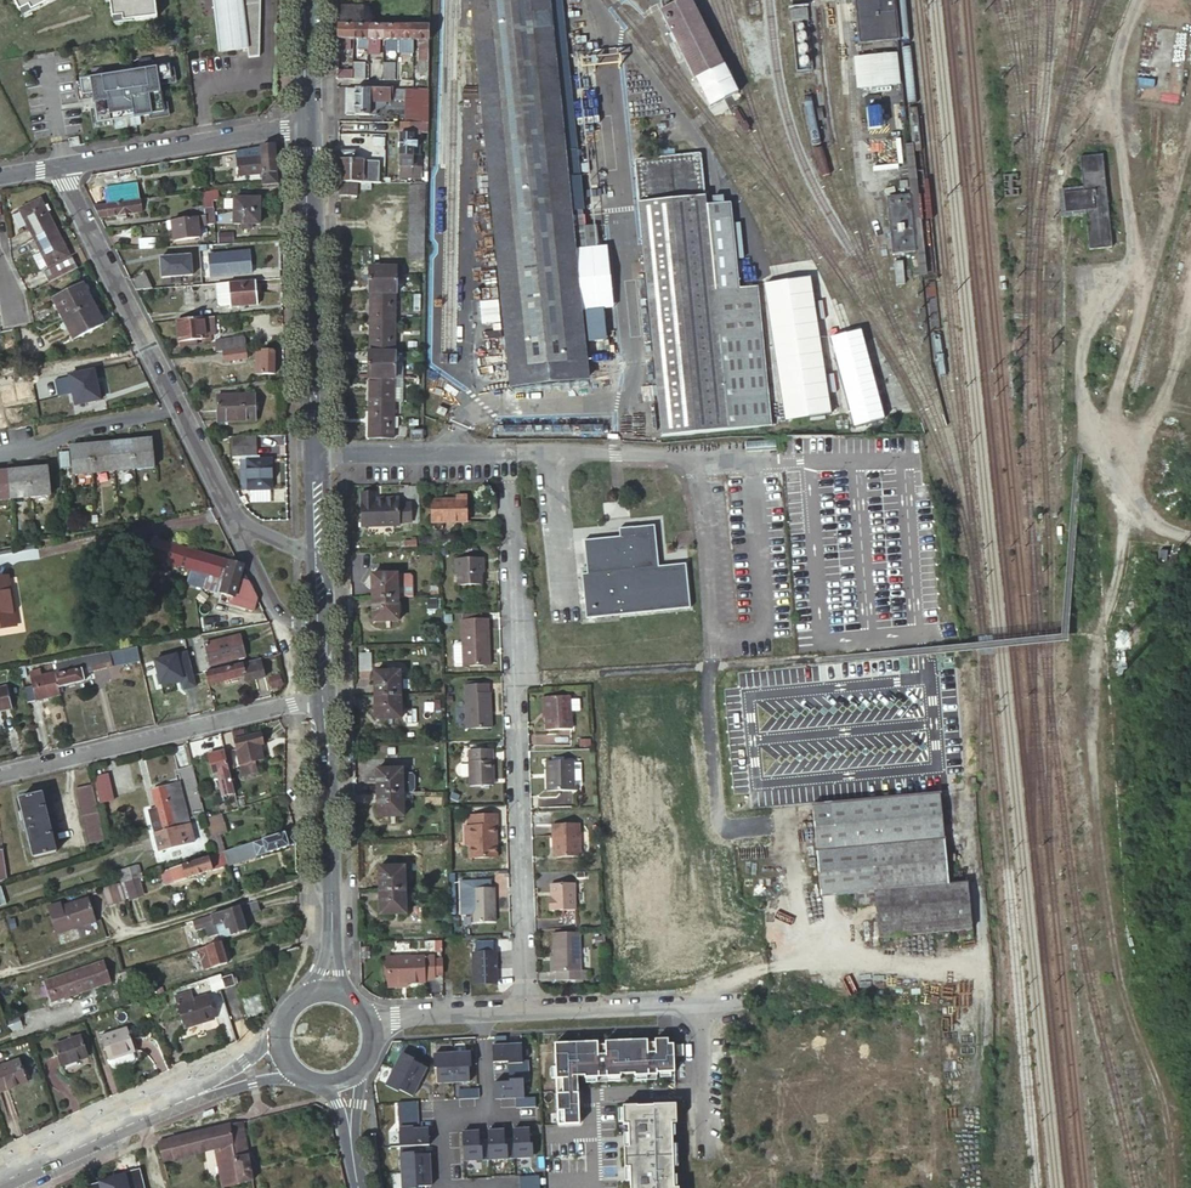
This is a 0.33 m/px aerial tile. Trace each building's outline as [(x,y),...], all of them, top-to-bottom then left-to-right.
[(155,13),(154,0),(110,0),(111,14),(121,13),(122,17),(155,13)] [(259,0),(211,0),(216,53),(243,50),(244,59),(259,58),(259,0)] [(509,390),(591,381),(576,232),(586,230),(563,0),(472,0),(509,390)] [(693,0),(686,0),(660,13),(693,81),(724,66),(693,0)] [(859,52),(897,49),(895,38),(891,0),(853,0),(859,52)] [(354,23),(364,24),(364,6),(340,5),(340,23),(354,23)] [(808,6),(791,5),(790,18),(807,19),(808,6)] [(340,23),(338,23),(338,47),(348,47),(349,38),(353,38),(354,23),(340,23)] [(364,24),(354,23),(353,38),(358,39),(358,47),(369,47),(369,44),(369,24),(364,24)] [(384,24),(369,24),(369,44),(379,44),(379,38),(384,38),(384,24)] [(399,24),(384,24),(384,38),(388,39),(387,48),(398,49),(398,45),(399,24)] [(414,24),(399,24),(398,45),(398,49),(398,51),(413,52),(413,39),(414,24)] [(430,24),(414,24),(413,39),(418,39),(418,48),(418,57),(430,58),(430,49),(430,24)] [(897,51),(853,55),(856,88),(900,84),(897,51)] [(337,79),(352,79),(353,64),(353,56),(338,56),(337,79)] [(121,72),(79,79),(80,82),(82,95),(93,94),(94,98),(97,115),(98,123),(113,121),(129,118),(131,126),(143,124),(141,116),(150,114),(165,112),(164,103),(160,82),(159,78),(171,76),(170,67),(169,64),(133,70),(132,62),(120,64),(121,72)] [(383,63),(383,80),(396,80),(395,63),(383,63)] [(352,79),(364,79),(364,64),(353,64),(352,79)] [(171,76),(159,78),(160,82),(177,79),(174,66),(170,67),(171,76)] [(409,73),(413,73),(413,66),(406,66),(402,72),(402,80),(409,80),(409,76),(409,73)] [(418,88),(429,88),(429,76),(419,75),(418,88)] [(82,95),(80,82),(76,83),(79,101),(94,98),(93,94),(82,95)] [(390,100),(391,88),(383,88),(368,88),(352,87),(347,87),(346,114),(376,115),(376,111),(369,111),(369,107),(382,107),(382,101),(390,101),(390,100)] [(397,88),(394,88),(394,96),(405,96),(418,96),(418,88),(412,88),(397,88)] [(418,96),(405,96),(404,122),(414,122),(414,113),(429,113),(429,88),(418,88),(418,96)] [(165,112),(150,114),(151,119),(171,116),(168,103),(164,103),(165,112)] [(878,105),(866,106),(868,130),(881,129),(878,105)] [(414,113),(414,122),(428,122),(429,113),(414,113)] [(98,123),(97,115),(92,116),(94,129),(114,126),(113,121),(98,123)] [(415,130),(428,130),(428,122),(414,122),(404,122),(400,122),(399,154),(414,155),(415,130)] [(277,154),(275,144),(270,144),(249,148),(250,158),(227,161),(229,179),(253,177),(263,175),(279,172),(277,159),(277,154)] [(339,182),(357,182),(361,182),(362,182),(362,164),(372,164),(372,151),(362,151),(357,151),(357,153),(352,153),(352,145),(340,145),(341,159),(339,159),(339,182)] [(371,182),(379,182),(379,152),(372,151),(372,164),(362,164),(362,182),(371,182)] [(701,152),(635,157),(658,433),(770,423),(758,284),(739,285),(737,258),(743,258),(740,221),(732,222),(730,195),(705,198),(701,152)] [(1063,190),(1065,211),(1085,209),(1089,248),(1111,246),(1103,153),(1080,155),(1083,188),(1063,190)] [(399,154),(398,165),(414,166),(414,155),(399,154)] [(410,182),(426,182),(426,169),(410,169),(410,182)] [(279,172),(263,175),(264,185),(280,183),(279,172)] [(357,182),(339,182),(339,195),(341,195),(357,195),(357,182)] [(116,203),(149,198),(148,183),(114,186),(116,203)] [(410,194),(425,194),(425,185),(411,185),(410,194)] [(228,199),(227,189),(203,192),(205,207),(205,209),(215,208),(214,201),(228,199)] [(262,211),(262,198),(254,197),(254,192),(244,192),(244,197),(237,197),(237,210),(262,211)] [(425,204),(425,194),(410,194),(410,204),(425,204)] [(911,194),(885,197),(892,253),(918,250),(911,194)] [(116,203),(94,205),(100,217),(117,215),(127,214),(151,211),(150,202),(157,202),(156,198),(149,198),(116,203)] [(41,199),(20,210),(35,238),(55,227),(41,199)] [(425,204),(410,204),(410,214),(425,214),(425,204)] [(206,217),(205,209),(205,207),(191,208),(192,218),(198,218),(206,217)] [(215,208),(205,209),(206,217),(215,216),(215,208)] [(254,223),(261,224),(262,211),(237,210),(236,223),(244,224),(244,228),(253,229),(254,223)] [(425,223),(425,214),(410,214),(410,223),(425,223)] [(206,217),(207,225),(216,224),(215,216),(206,217)] [(207,225),(206,217),(198,218),(198,226),(207,225)] [(198,226),(198,218),(192,218),(168,221),(168,230),(173,230),(174,241),(200,238),(198,226)] [(425,223),(410,223),(410,233),(425,233),(425,223)] [(49,264),(50,266),(70,255),(55,227),(35,238),(42,251),(34,255),(41,268),(49,264)] [(425,241),(425,233),(410,233),(410,242),(425,241)] [(232,235),(216,235),(217,244),(233,243),(232,235)] [(132,240),(133,248),(148,248),(148,240),(132,240)] [(425,241),(410,242),(409,251),(425,251),(425,241)] [(247,271),(246,249),(227,250),(228,251),(219,252),(220,270),(229,270),(229,272),(247,271)] [(425,251),(409,251),(409,259),(425,260),(425,251)] [(160,253),(160,275),(191,274),(191,252),(160,253)] [(50,269),(56,280),(77,268),(71,258),(50,269)] [(398,267),(371,266),(370,266),(369,280),(384,280),(384,273),(398,273),(398,267)] [(136,288),(188,284),(188,276),(154,278),(149,269),(131,279),(136,288)] [(384,273),(384,280),(369,280),(369,293),(371,293),(396,293),(398,293),(398,273),(384,273)] [(258,280),(230,282),(231,305),(259,304),(258,280)] [(231,305),(230,282),(218,282),(219,303),(221,305),(231,305)] [(83,283),(53,298),(63,318),(93,303),(83,283)] [(395,317),(396,293),(371,293),(370,322),(381,323),(381,317),(395,317)] [(93,303),(63,318),(73,339),(103,324),(93,303)] [(203,317),(176,320),(178,342),(205,339),(203,317)] [(394,352),(395,317),(381,317),(381,323),(370,322),(370,352),(394,352)] [(246,337),(223,340),(224,350),(247,347),(246,337)] [(247,347),(224,350),(225,360),(248,358),(247,347)] [(276,371),(276,350),(257,350),(257,371),(276,371)] [(368,352),(368,365),(382,366),(382,360),(396,360),(397,352),(394,352),(370,352),(368,352)] [(367,378),(369,378),(395,378),(396,378),(396,360),(382,360),(382,366),(368,365),(367,378)] [(100,400),(94,369),(69,373),(76,405),(100,400)] [(369,378),(369,407),(380,407),(380,401),(394,401),(395,378),(369,378)] [(402,401),(403,378),(396,378),(395,378),(394,401),(402,401)] [(258,421),(259,394),(221,393),(220,420),(258,421)] [(368,437),(393,437),(394,427),(398,427),(398,415),(394,415),(394,401),(380,401),(380,407),(369,407),(368,437)] [(412,431),(412,441),(424,441),(424,431),(412,431)] [(255,455),(254,436),(229,436),(230,456),(255,455)] [(132,441),(135,471),(154,469),(152,439),(132,441)] [(112,443),(114,473),(135,471),(132,441),(112,443)] [(91,445),(94,474),(114,473),(112,443),(91,445)] [(72,477),(94,474),(91,445),(70,447),(72,477)] [(61,467),(70,466),(68,452),(59,453),(61,467)] [(272,489),(272,459),(242,460),(242,484),(245,490),(272,489)] [(27,470),(30,498),(48,497),(46,468),(27,470)] [(8,471),(10,500),(30,498),(27,470),(8,471)] [(8,471),(0,472),(0,501),(10,500),(8,471)] [(467,523),(467,497),(457,497),(458,502),(440,502),(440,524),(467,523)] [(411,524),(411,506),(399,506),(399,503),(376,503),(375,500),(375,499),(362,499),(363,527),(400,527),(400,525),(411,524)] [(652,527),(629,530),(631,540),(647,538),(649,561),(656,559),(652,527)] [(658,569),(656,559),(649,561),(647,538),(631,540),(629,530),(616,532),(617,542),(580,546),(584,579),(579,580),(584,624),(691,611),(685,565),(658,569)] [(258,599),(249,581),(240,579),(243,569),(244,564),(240,563),(153,538),(147,556),(194,570),(225,579),(220,596),(233,600),(232,603),(254,610),(258,599)] [(484,575),(484,562),(480,563),(480,559),(477,559),(455,559),(455,576),(458,576),(459,587),(481,587),(481,575),(484,575)] [(225,579),(194,570),(189,587),(220,596),(225,579)] [(399,572),(399,596),(413,596),(413,572),(399,572)] [(399,573),(372,573),(373,597),(399,597),(399,573)] [(16,623),(12,600),(15,599),(10,576),(0,578),(0,626),(16,623)] [(399,597),(373,597),(373,621),(399,620),(399,597)] [(488,666),(487,621),(481,621),(463,622),(461,622),(463,667),(488,666)] [(247,655),(242,635),(207,643),(212,663),(247,655)] [(111,650),(54,660),(60,687),(86,681),(85,673),(84,669),(94,667),(94,670),(115,666),(111,650)] [(206,671),(209,684),(250,674),(251,679),(271,675),(266,656),(206,671)] [(60,687),(54,660),(21,666),(29,702),(62,695),(60,687)] [(401,671),(375,672),(375,696),(401,695),(401,671)] [(275,677),(277,685),(285,684),(283,676),(275,677)] [(487,694),(487,685),(465,686),(466,729),(491,728),(490,694),(487,694)] [(7,686),(0,688),(0,710),(11,708),(7,686)] [(401,695),(375,696),(376,719),(402,718),(401,695)] [(572,729),(570,697),(545,698),(546,718),(547,730),(572,729)] [(156,702),(159,719),(176,715),(173,698),(156,702)] [(241,766),(254,763),(265,760),(261,746),(265,745),(262,733),(235,740),(241,766)] [(486,778),(490,778),(489,749),(465,750),(466,786),(486,786),(486,778)] [(223,790),(234,787),(224,750),(208,754),(212,769),(216,768),(221,790),(218,791),(219,796),(224,794),(223,790)] [(573,791),(573,787),(573,785),(573,763),(573,760),(548,761),(549,791),(573,791)] [(254,763),(241,766),(245,778),(258,775),(254,763)] [(573,763),(573,785),(581,785),(581,763),(573,763)] [(200,794),(193,766),(171,771),(175,787),(179,800),(200,794)] [(401,793),(404,793),(403,769),(378,769),(378,794),(401,793)] [(108,772),(93,776),(99,804),(115,800),(108,772)] [(105,840),(93,784),(77,788),(89,843),(105,840)] [(179,800),(175,787),(153,792),(159,814),(151,815),(156,833),(186,824),(179,800)] [(57,851),(44,793),(21,798),(35,856),(57,851)] [(379,817),(404,816),(404,793),(401,793),(378,794),(379,817)] [(950,892),(942,801),(810,813),(820,904),(855,901),(856,913),(874,911),(877,945),(973,935),(968,890),(950,892)] [(221,814),(206,818),(211,837),(220,835),(227,832),(221,814)] [(495,825),(495,814),(474,815),(474,827),(466,827),(466,845),(469,846),(470,858),(496,858),(496,845),(492,845),(492,825),(495,825)] [(474,827),(474,815),(466,815),(466,827),(474,827)] [(156,833),(162,853),(191,845),(186,824),(156,833)] [(580,856),(579,825),(553,825),(553,856),(580,856)] [(296,845),(296,829),(224,851),(229,866),(296,845)] [(223,847),(220,835),(211,837),(214,849),(223,847)] [(224,867),(229,866),(224,851),(220,853),(224,867)] [(220,853),(215,854),(170,868),(175,883),(224,867),(220,853)] [(406,866),(380,866),(381,890),(406,889),(406,866)] [(170,868),(161,871),(166,886),(175,883),(170,868)] [(136,879),(140,878),(139,871),(129,874),(131,881),(136,879)] [(131,881),(129,874),(119,878),(121,884),(122,883),(131,881)] [(136,879),(131,881),(122,883),(127,897),(140,893),(136,879)] [(473,923),(494,923),(493,880),(458,881),(459,903),(473,903),(473,923)] [(573,910),(573,883),(549,884),(550,898),(547,898),(548,910),(573,910)] [(125,901),(120,885),(100,890),(105,907),(125,901)] [(406,889),(381,890),(381,914),(406,913),(406,889)] [(94,922),(87,898),(62,906),(61,902),(50,906),(58,933),(94,922)] [(240,906),(194,920),(197,930),(215,925),(217,933),(223,931),(225,938),(248,931),(243,916),(261,910),(257,900),(240,906)] [(581,971),(579,932),(554,933),(555,955),(555,971),(558,971),(559,979),(581,979),(581,971)] [(224,942),(202,950),(208,970),(230,963),(224,942)] [(495,984),(494,953),(471,953),(472,985),(495,984)] [(387,983),(406,982),(423,982),(423,979),(432,978),(432,955),(386,957),(387,983)] [(102,986),(95,966),(52,980),(59,1000),(102,986)] [(224,980),(228,990),(237,986),(233,976),(224,980)] [(228,990),(224,980),(223,979),(219,981),(223,992),(228,990)] [(59,1000),(52,980),(49,981),(55,1001),(59,1000)] [(211,984),(215,995),(223,992),(219,981),(211,984)] [(178,1006),(193,1002),(190,991),(175,996),(178,1006)] [(216,1020),(209,997),(193,1002),(178,1006),(185,1029),(216,1020)] [(113,1060),(135,1053),(137,1052),(129,1030),(103,1038),(111,1061),(113,1060)] [(90,1059),(83,1037),(56,1046),(63,1067),(90,1059)] [(555,1042),(558,1123),(573,1122),(571,1077),(674,1072),(672,1037),(555,1042)] [(135,1053),(113,1060),(116,1070),(120,1071),(135,1066),(138,1062),(135,1053)] [(21,1060),(0,1067),(0,1091),(29,1082),(21,1060)] [(626,1187),(678,1187),(675,1102),(621,1105),(626,1187)] [(254,1181),(244,1122),(189,1135),(160,1142),(165,1161),(218,1149),(225,1186),(254,1181)]
